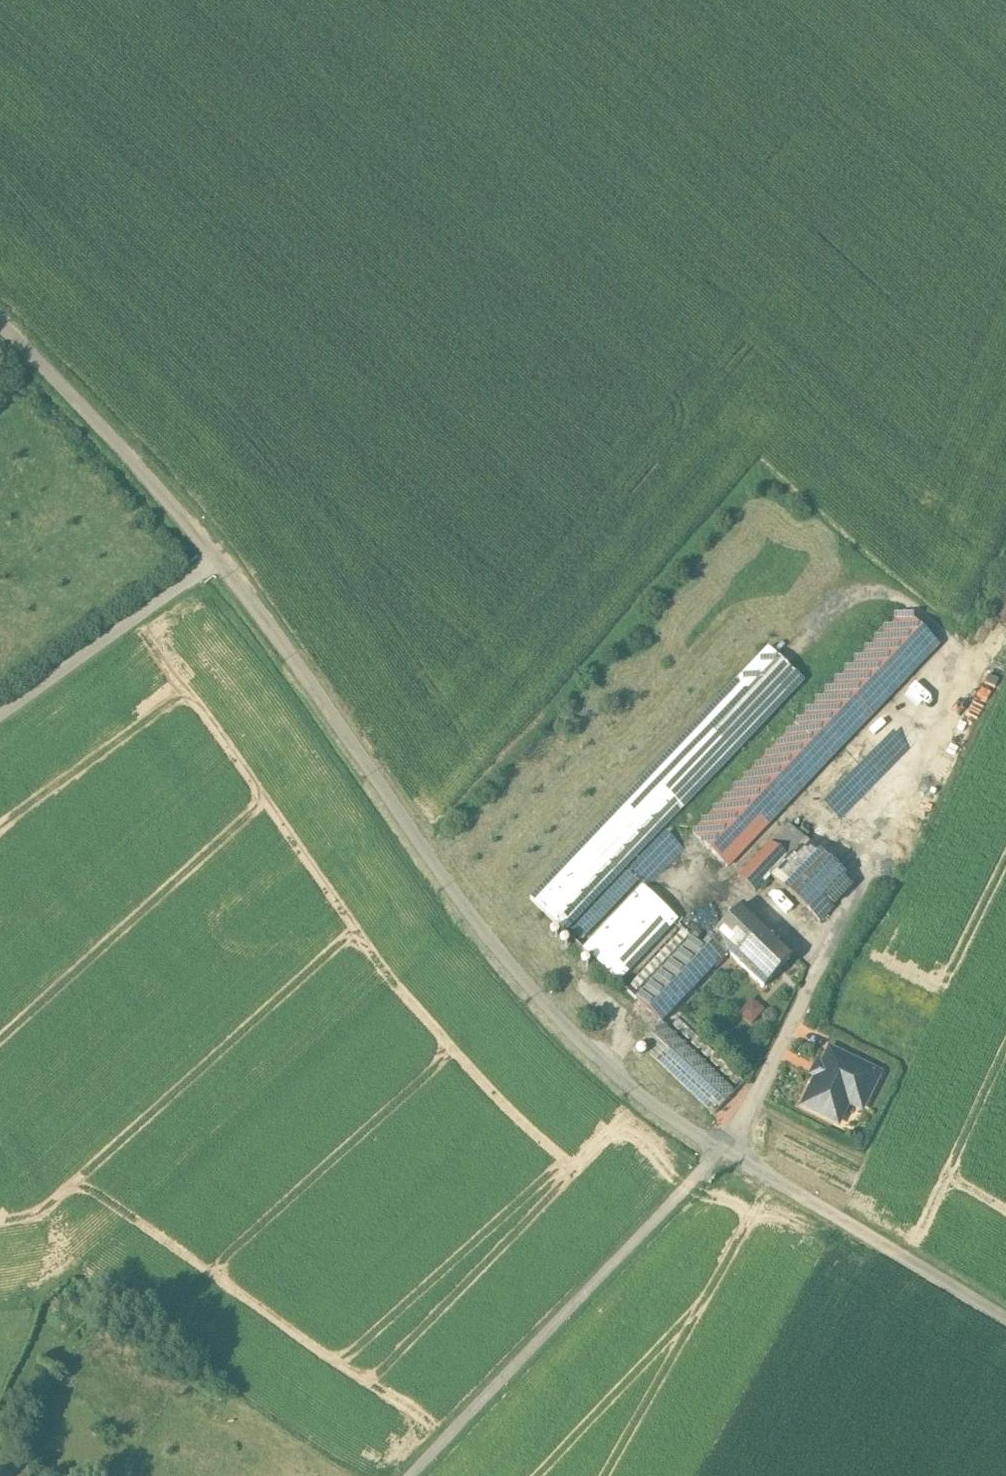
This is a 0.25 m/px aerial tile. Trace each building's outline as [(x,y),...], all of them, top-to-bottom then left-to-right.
[(772,828),(944,649),(906,613),(693,833),(724,863),(765,821),(772,828)] [(533,903),(570,936),(808,684),(769,650),(533,903)] [(851,886),(791,827),(763,856),(823,914),(851,886)] [(666,1025),(732,960),(706,937),(699,944),(679,928),(683,922),(646,889),(586,952),(624,986),(671,938),(688,951),(640,999),(666,1025)] [(715,919),(730,905),(724,898),(709,912),(715,919)] [(748,907),(712,940),(769,990),(800,961),(748,907)] [(751,1023),(764,1008),(752,997),(739,1012),(751,1023)] [(717,1117),(748,1085),(679,1019),(642,1051),(717,1117)] [(867,1117),(885,1076),(824,1049),(794,1110),(846,1133),(854,1112),(867,1117)]
